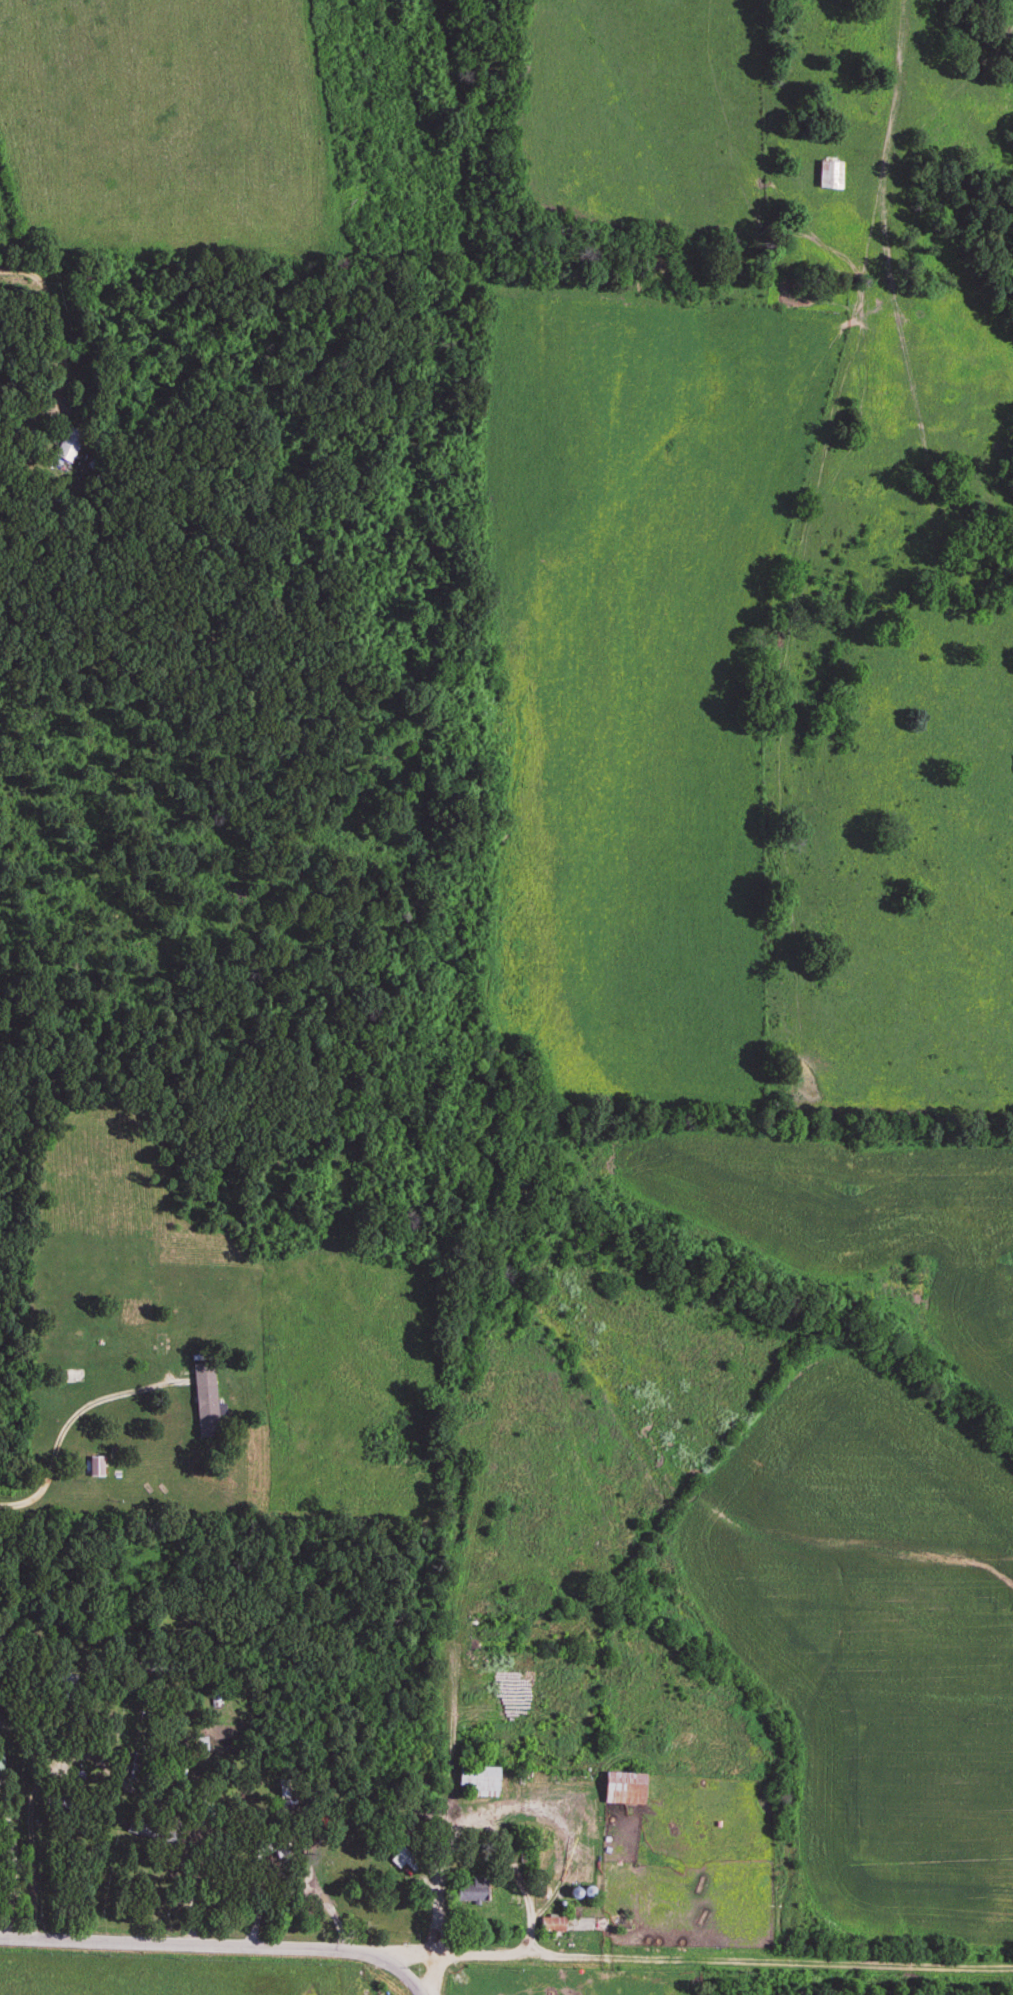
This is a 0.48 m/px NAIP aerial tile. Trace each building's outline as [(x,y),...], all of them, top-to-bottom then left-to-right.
[(819,190),(841,190),(841,162),(819,162),(819,190)] [(70,464),(85,434),(68,426),(53,455),(70,464)] [(62,1383),(75,1383),(75,1372),(62,1372),(62,1383)] [(198,1440),(220,1438),(215,1387),(193,1389),(198,1440)] [(60,1681),(74,1684),(76,1677),(62,1674),(60,1681)] [(497,1798),(498,1768),(457,1767),(457,1787),(466,1787),(466,1798),(497,1798)] [(603,1805),(643,1805),(643,1774),(603,1774),(603,1805)] [(392,1859),(408,1880),(424,1869),(398,1834),(386,1843),(396,1856),(392,1859)] [(456,1885),(456,1902),(486,1902),(486,1878),(471,1878),(471,1885),(456,1885)] [(549,1933),(564,1933),(564,1917),(539,1917),(539,1939),(549,1939),(549,1933)]
